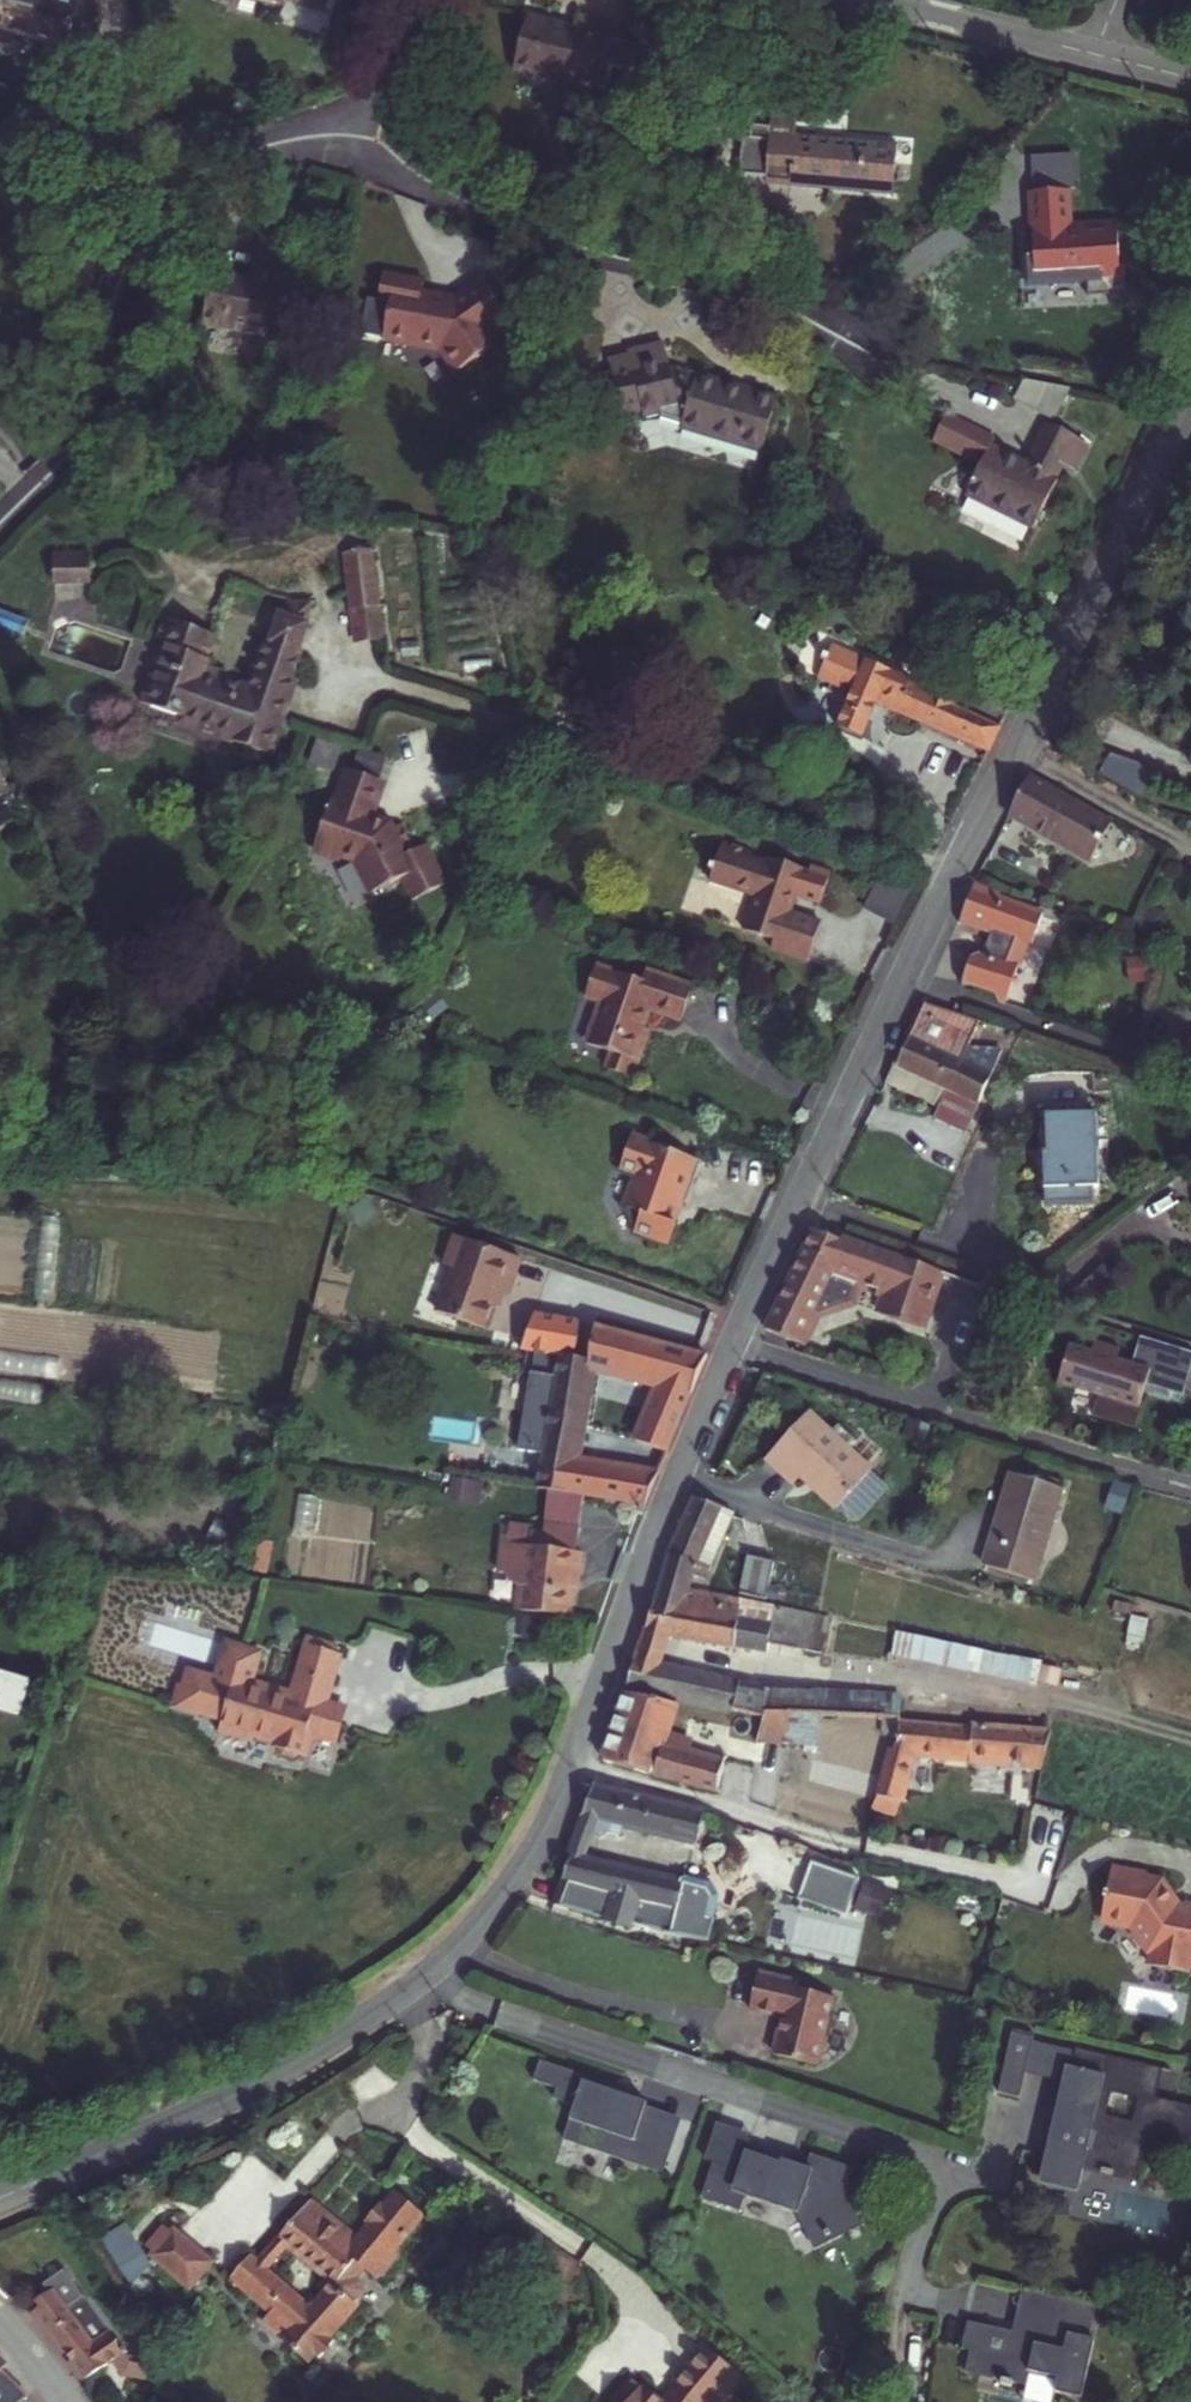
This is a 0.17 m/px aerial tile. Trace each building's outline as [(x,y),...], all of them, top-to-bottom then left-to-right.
[(0,2),(0,23),(66,43),(78,0),(1,0),(0,2)] [(659,35),(667,6),(644,0),(616,0),(613,14),(633,19),(631,28),(659,35)] [(1135,9),(1153,13),(1157,0),(1138,0),(1135,9)] [(506,56),(503,65),(510,66),(513,74),(532,78),(540,74),(583,86),(584,82),(595,86),(601,62),(622,67),(625,57),(624,57),(628,42),(615,39),(616,35),(609,33),(609,37),(597,34),(601,16),(568,7),(563,25),(518,11),(515,20),(510,24),(513,29),(508,47),(502,50),(506,56)] [(625,57),(669,69),(677,39),(659,35),(631,28),(628,42),(624,57),(625,57)] [(758,118),(756,187),(816,190),(883,193),(887,141),(787,138),(788,119),(758,118)] [(1014,255),(1016,282),(1075,278),(1076,293),(1115,290),(1113,262),(1107,263),(1104,220),(1057,223),(1055,188),(1015,191),(1021,254),(1014,255)] [(209,263),(198,319),(271,335),(292,237),(256,229),(248,271),(209,263)] [(380,270),(376,294),(364,292),(358,325),(405,333),(405,336),(433,341),(446,366),(491,343),(486,334),(506,323),(483,279),(453,296),(419,289),(421,278),(380,270)] [(675,425),(675,428),(756,452),(770,401),(694,378),(694,380),(671,373),(664,348),(630,361),(629,357),(610,367),(614,384),(605,387),(610,407),(619,405),(622,419),(644,413),(645,420),(661,416),(663,423),(675,425)] [(1020,386),(1007,411),(1049,432),(1067,395),(1061,394),(1020,386)] [(963,503),(961,507),(1027,540),(1031,530),(1040,534),(1046,523),(1037,518),(1072,449),(1047,436),(1040,433),(1020,474),(987,457),(990,450),(943,426),(930,451),(978,474),(974,482),(968,479),(957,500),(963,503)] [(344,551),(354,640),(382,636),(372,548),(344,551)] [(55,566),(55,593),(93,593),(93,566),(55,566)] [(287,599),(282,613),(303,621),(310,600),(287,599)] [(279,612),(269,638),(297,649),(307,622),(303,621),(282,613),(279,612)] [(297,649),(269,638),(265,637),(248,683),(224,674),(226,669),(204,661),(215,632),(167,616),(159,636),(164,638),(142,700),(183,714),(180,721),(269,752),(293,687),(284,684),(287,675),(291,676),(301,649),(297,649)] [(848,705),(833,739),(858,749),(873,713),(986,759),(996,734),(957,718),(965,698),(939,687),(930,709),(905,698),(908,691),(827,658),(814,691),(848,705)] [(320,736),(312,760),(335,768),(343,745),(320,736)] [(393,748),(364,741),(357,763),(386,772),(393,748)] [(1093,771),(1133,797),(1146,777),(1103,756),(1093,771)] [(357,763),(356,763),(345,799),(338,797),(325,840),(329,841),(333,848),(346,852),(352,848),(368,853),(385,884),(412,869),(424,891),(459,871),(437,832),(425,840),(411,814),(400,820),(398,815),(377,809),(388,773),(386,772),(357,763)] [(11,802),(0,776),(0,806),(11,802)] [(1111,832),(1089,820),(1030,786),(1028,786),(1019,804),(1010,822),(1036,836),(1071,856),(1091,867),(1111,832)] [(796,898),(805,902),(822,908),(833,876),(816,870),(814,876),(772,861),(770,866),(755,860),(757,855),(727,844),(713,883),(758,900),(746,933),(777,945),(774,953),(809,966),(823,928),(789,915),(796,898)] [(898,920),(908,893),(878,882),(868,909),(898,920)] [(977,965),(967,993),(996,1003),(1000,1010),(1008,1013),(1020,979),(1010,975),(1021,945),(1036,950),(1047,920),(1003,902),(1003,901),(977,891),(964,925),(993,935),(983,962),(977,965)] [(681,1029),(693,993),(646,977),(642,988),(596,972),(588,996),(603,1002),(600,1011),(587,1049),(612,1058),(606,1075),(633,1085),(649,1038),(642,1036),(648,1018),(681,1029)] [(600,1011),(603,1002),(588,996),(585,1006),(600,1011)] [(926,1008),(899,1072),(950,1096),(941,1113),(936,1125),(968,1140),(995,1079),(964,1067),(980,1026),(926,1008)] [(437,1040),(450,1025),(435,1012),(423,1026),(437,1040)] [(1188,1069),(1183,1085),(1190,1088),(1190,1070),(1188,1069)] [(899,1072),(896,1077),(888,1088),(941,1113),(950,1096),(899,1072)] [(1183,1085),(1181,1091),(1190,1094),(1190,1088),(1183,1085)] [(1051,1150),(1051,1185),(1047,1185),(1047,1207),(1056,1215),(1070,1215),(1078,1206),(1078,1184),(1104,1183),(1101,1119),(1054,1120),(1054,1150),(1051,1150)] [(677,1212),(685,1208),(697,1170),(667,1160),(668,1157),(629,1145),(618,1179),(635,1185),(624,1217),(627,1219),(636,1241),(635,1243),(668,1254),(675,1232),(671,1231),(677,1212)] [(817,1237),(771,1334),(785,1340),(800,1347),(809,1329),(812,1323),(828,1320),(855,1315),(858,1305),(863,1291),(877,1297),(890,1301),(884,1319),(926,1334),(948,1278),(930,1272),(923,1269),(851,1245),(848,1252),(817,1237)] [(462,1273),(448,1317),(493,1331),(505,1294),(516,1298),(528,1261),(461,1239),(451,1270),(462,1273)] [(545,1310),(530,1353),(560,1358),(589,1364),(601,1326),(545,1310)] [(549,1463),(544,1495),(555,1497),(590,1503),(621,1508),(652,1513),(663,1482),(583,1466),(586,1435),(593,1372),(664,1391),(660,1400),(642,1446),(673,1459),(706,1378),(713,1362),(616,1331),(606,1366),(589,1364),(560,1358),(559,1381),(531,1377),(523,1459),(533,1460),(549,1463)] [(1074,1352),(1063,1388),(1142,1414),(1146,1402),(1150,1392),(1153,1382),(1182,1391),(1185,1392),(1190,1368),(1190,1360),(1145,1345),(1137,1372),(1122,1367),(1126,1356),(1101,1348),(1097,1359),(1074,1352)] [(1182,1391),(1153,1382),(1150,1392),(1178,1401),(1182,1402),(1185,1392),(1182,1391)] [(817,1420),(774,1465),(801,1491),(809,1481),(816,1475),(827,1486),(821,1493),(845,1513),(880,1476),(817,1420)] [(816,1475),(809,1481),(821,1493),(827,1486),(816,1475)] [(1018,1479),(988,1572),(1038,1586),(1066,1493),(1018,1479)] [(489,1486),(454,1480),(451,1496),(487,1502),(489,1486)] [(301,1526),(315,1527),(317,1493),(303,1492),(301,1526)] [(549,1535),(584,1540),(590,1503),(555,1497),(549,1535)] [(681,1549),(660,1607),(686,1614),(694,1589),(702,1591),(705,1582),(715,1586),(719,1572),(708,1568),(716,1544),(733,1551),(741,1524),(726,1520),(728,1512),(702,1502),(681,1549)] [(525,1598),(521,1622),(571,1629),(575,1603),(577,1585),(583,1587),(586,1566),(580,1565),(584,1540),(549,1535),(548,1545),(537,1543),(538,1540),(514,1536),(511,1555),(506,1554),(502,1584),(507,1584),(517,1596),(525,1598)] [(716,1544),(708,1568),(719,1572),(725,1574),(733,1551),(716,1544)] [(758,1562),(747,1601),(772,1606),(783,1569),(758,1562)] [(580,1603),(583,1587),(577,1585),(575,1603),(580,1603)] [(660,1607),(651,1634),(671,1638),(790,1662),(793,1650),(799,1652),(801,1648),(814,1650),(820,1621),(702,1594),(702,1591),(694,1589),(686,1614),(660,1607)] [(901,1630),(897,1652),(1027,1677),(1032,1655),(901,1630)] [(651,1634),(643,1657),(663,1663),(671,1638),(651,1634)] [(346,1655),(316,1650),(310,1688),(353,1695),(357,1666),(345,1665),(346,1655)] [(643,1657),(632,1691),(768,1719),(773,1695),(774,1691),(661,1667),(663,1663),(643,1657)] [(267,1701),(272,1671),(243,1667),(239,1693),(237,1703),(209,1699),(206,1715),(203,1737),(249,1744),(247,1756),(282,1761),(283,1756),(306,1760),(305,1765),(310,1765),(313,1770),(325,1772),(330,1769),(337,1770),(340,1751),(365,1755),(367,1736),(339,1732),(340,1719),(283,1711),(284,1704),(267,1701)] [(310,1688),(307,1714),(340,1719),(339,1732),(367,1736),(370,1719),(350,1716),(353,1695),(310,1688)] [(768,1719),(790,1720),(843,1722),(882,1724),(885,1724),(885,1699),(773,1695),(768,1719)] [(629,1698),(606,1764),(751,1802),(757,1774),(670,1749),(678,1713),(629,1698)] [(834,1752),(843,1722),(790,1720),(789,1750),(834,1752)] [(920,1761),(1017,1767),(1039,1768),(1048,1738),(904,1729),(902,1757),(894,1757),(873,1816),(891,1821),(897,1807),(902,1808),(920,1761)] [(598,1788),(583,1833),(599,1838),(621,1844),(630,1838),(641,1840),(643,1831),(701,1844),(709,1817),(598,1788)] [(897,1807),(891,1821),(896,1823),(902,1808),(897,1807)] [(583,1833),(574,1856),(579,1857),(593,1861),(599,1838),(583,1833)] [(683,1888),(592,1863),(593,1861),(579,1857),(559,1913),(600,1923),(598,1930),(629,1938),(631,1931),(668,1941),(669,1938),(707,1949),(720,1901),(712,1888),(685,1881),(683,1888)] [(859,1916),(871,1879),(822,1864),(811,1901),(859,1916)] [(1116,1872),(1111,1898),(1109,1898),(1108,1904),(1110,1905),(1107,1918),(1114,1928),(1136,1932),(1153,1957),(1157,1958),(1155,1971),(1190,1978),(1190,1909),(1188,1908),(1187,1912),(1182,1911),(1165,1886),(1151,1884),(1151,1879),(1116,1872)] [(761,2014),(793,2025),(781,2062),(822,2077),(845,2011),(804,1997),(806,1991),(773,1979),(761,2014)] [(1034,2052),(1012,2048),(999,2107),(1021,2112),(1027,2087),(1033,2055),(1034,2052)] [(1069,2096),(1076,2064),(1033,2055),(1027,2087),(1069,2096)] [(1049,2193),(1082,2200),(1086,2180),(1103,2183),(1103,2188),(1115,2190),(1116,2186),(1136,2190),(1146,2142),(1190,2152),(1190,2117),(1153,2109),(1159,2079),(1076,2062),(1076,2064),(1069,2096),(1049,2193)] [(568,2146),(667,2179),(674,2161),(638,2149),(649,2116),(652,2109),(613,2095),(614,2091),(546,2067),(540,2086),(563,2095),(560,2105),(580,2112),(568,2146)] [(685,2128),(649,2116),(638,2149),(674,2161),(685,2128)] [(751,2159),(757,2142),(732,2134),(720,2168),(745,2176),(751,2159)] [(720,2168),(708,2205),(736,2214),(741,2199),(805,2220),(820,2252),(866,2229),(848,2192),(853,2180),(819,2168),(814,2181),(751,2159),(745,2176),(720,2168)] [(318,2205),(287,2243),(295,2249),(337,2284),(320,2305),(312,2300),(308,2305),(275,2274),(282,2265),(274,2257),(264,2248),(237,2280),(295,2333),(288,2341),(304,2355),(310,2349),(313,2353),(327,2337),(324,2334),(351,2304),(348,2300),(360,2286),(349,2276),(360,2264),(372,2275),(425,2219),(400,2198),(386,2214),(380,2208),(365,2225),(369,2228),(360,2239),(318,2205)] [(193,2288),(217,2261),(180,2227),(177,2230),(171,2224),(152,2244),(159,2250),(156,2253),(193,2288)] [(103,2241),(131,2287),(154,2262),(125,2228),(103,2241)] [(287,2243),(274,2257),(282,2265),(295,2249),(287,2243)] [(51,2309),(44,2314),(93,2383),(119,2365),(130,2379),(153,2383),(156,2368),(141,2366),(74,2274),(55,2287),(60,2293),(46,2303),(51,2309)] [(1032,2301),(1025,2335),(1050,2341),(1057,2307),(1032,2301)] [(1057,2307),(1050,2341),(1025,2335),(1023,2344),(973,2332),(967,2359),(975,2361),(970,2382),(1005,2390),(1005,2395),(1016,2398),(1017,2394),(1030,2396),(1034,2382),(1062,2389),(1059,2401),(1087,2401),(1100,2352),(1089,2349),(1096,2317),(1057,2307)] [(733,2400),(747,2383),(701,2346),(659,2398),(634,2378),(614,2401),(735,2401),(733,2400)]
